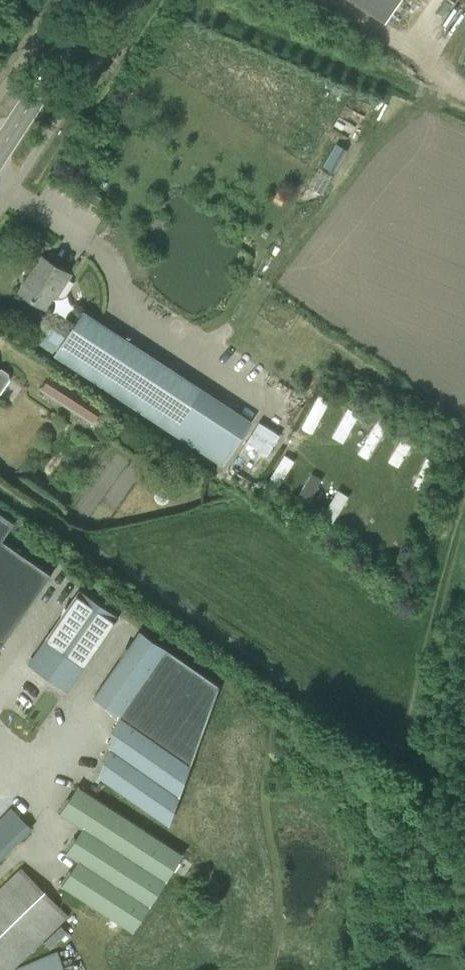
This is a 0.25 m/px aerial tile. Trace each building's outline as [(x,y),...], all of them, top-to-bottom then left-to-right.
[(385,23),(400,0),(350,0),(385,23)] [(54,297),(69,273),(42,256),(19,290),(43,305),(50,294),(54,297)] [(252,423),(83,311),(74,325),(50,310),(37,330),(60,345),(55,353),(224,464),(252,423)] [(10,378),(9,373),(2,367),(0,368),(0,392),(10,378)] [(105,405),(52,371),(41,389),(93,422),(105,405)] [(299,424),(315,432),(332,399),(316,391),(299,424)] [(331,434),(345,442),(361,412),(347,404),(331,434)] [(376,413),(359,452),(373,458),(390,419),(376,413)] [(401,429),(387,459),(403,466),(416,435),(401,429)] [(285,452),(269,481),(280,488),(297,459),(285,452)] [(425,455),(412,484),(425,490),(438,460),(425,455)] [(297,494),(310,502),(324,478),(311,470),(297,494)] [(338,487),(323,515),(336,522),(351,494),(338,487)] [(1,643),(0,645),(0,646),(1,647),(51,574),(2,540),(15,522),(0,512),(0,642),(1,643)] [(68,689),(119,616),(80,589),(29,662),(68,689)] [(99,775),(168,824),(219,685),(140,630),(94,696),(121,715),(99,775)] [(133,932),(184,853),(78,784),(59,813),(82,828),(66,853),(77,861),(61,886),(133,932)] [(32,829),(10,807),(0,817),(0,861),(32,829)] [(65,913),(20,868),(0,887),(0,969),(8,969),(65,913)] [(57,953),(14,969),(63,969),(57,953)]
